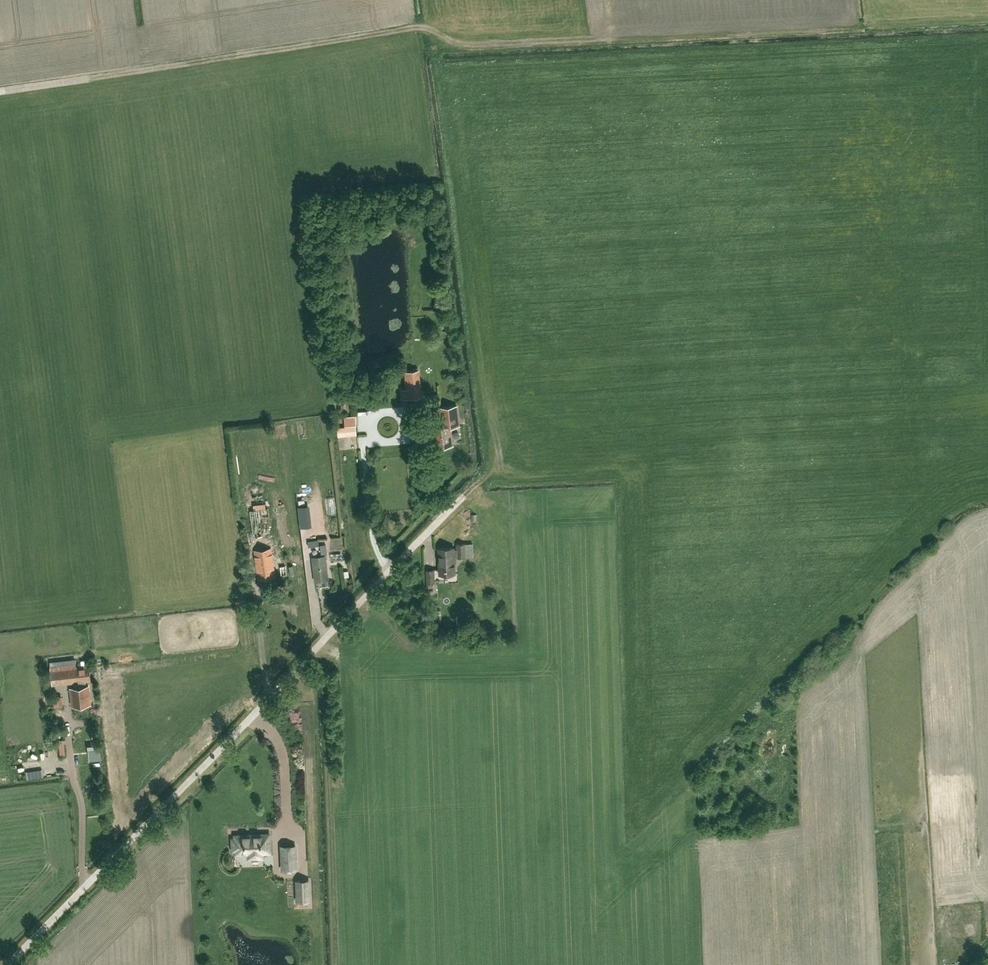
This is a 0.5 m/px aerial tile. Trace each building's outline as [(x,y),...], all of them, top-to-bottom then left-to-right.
[(422,396),(419,370),(404,372),(406,389),(400,389),(401,399),(422,396)] [(438,407),(440,424),(433,425),(435,447),(453,445),(450,425),(460,424),(457,405),(438,407)] [(338,437),(356,435),(355,426),(337,428),(338,437)] [(411,457),(412,464),(424,463),(423,456),(411,457)] [(262,535),(259,509),(250,510),(252,535),(262,535)] [(454,548),(438,548),(439,572),(455,571),(454,557),(462,556),(466,556),(465,544),(457,544),(457,549),(454,550),(454,548)] [(259,578),(275,576),(271,548),(255,550),(259,578)] [(315,581),(328,579),(325,555),(312,556),(315,581)] [(285,575),(297,573),(296,564),(281,566),(282,577),(285,576),(285,575)] [(433,587),(433,582),(434,582),(434,569),(426,570),(426,588),(433,587)] [(84,704),(90,703),(88,686),(86,687),(85,680),(91,679),(89,666),(50,670),(52,685),(73,683),(74,688),(71,688),(73,706),(84,704)] [(100,759),(99,748),(88,749),(90,760),(100,759)] [(235,853),(249,853),(249,857),(262,857),(261,852),(270,852),(269,834),(235,835),(235,839),(232,839),(233,850),(235,850),(235,853)] [(295,845),(281,846),(282,870),(296,869),(295,845)] [(306,881),(294,881),(294,901),(306,901),(306,881)]
